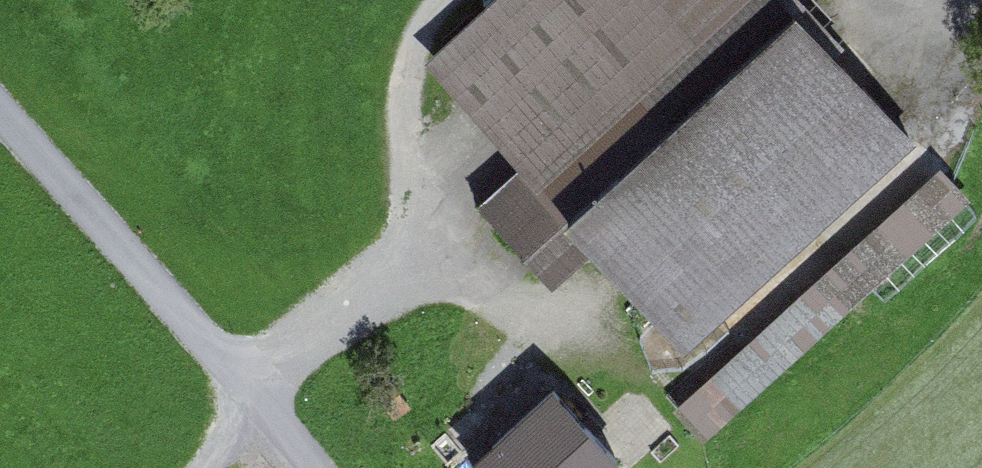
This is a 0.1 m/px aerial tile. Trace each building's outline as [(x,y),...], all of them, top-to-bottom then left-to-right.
[(682,340),(906,140),(780,0),(494,0),(430,57),(525,164),(482,203),(551,281),(594,242),(682,340)] [(922,177),(901,155),(763,285),(783,307),(922,177)] [(940,168),(679,404),(705,434),(967,198),(940,168)] [(474,467),(630,467),(631,467),(557,383),(468,460),(474,467)]
